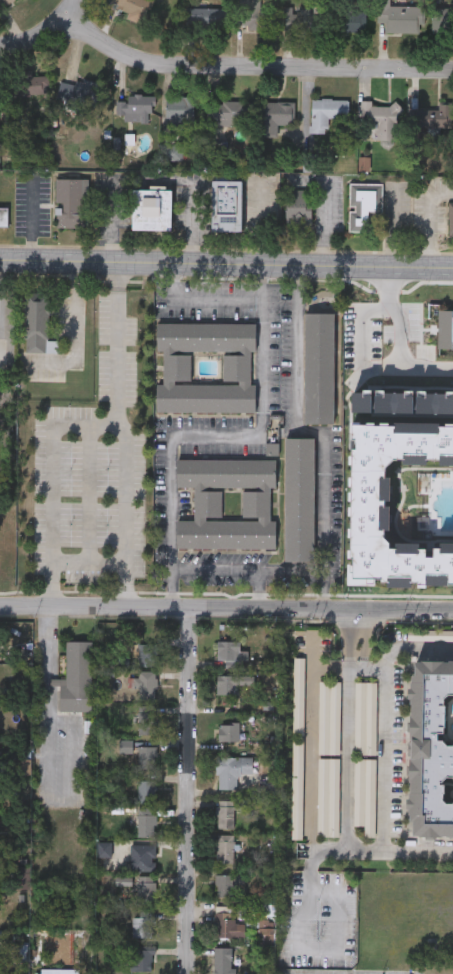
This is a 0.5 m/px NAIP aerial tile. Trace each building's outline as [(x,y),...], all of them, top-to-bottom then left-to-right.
[(15,0),(0,9),(0,0),(15,0)] [(110,7),(113,0),(153,0),(143,22),(110,7)] [(239,28),(239,0),(262,0),(261,9),(279,9),(279,29),(239,28)] [(378,22),(378,0),(391,0),(391,5),(425,5),(425,32),(387,32),(387,22),(378,22)] [(188,7),(226,7),(226,24),(188,25),(188,7)] [(285,7),(324,7),(324,29),(285,29),(285,7)] [(433,7),(452,7),(452,31),(433,31),(433,7)] [(367,9),(367,32),(339,32),(339,9),(367,9)] [(14,73),(49,73),(49,95),(14,95),(14,73)] [(101,82),(97,106),(79,103),(78,110),(59,107),(64,76),(101,82)] [(150,122),(120,122),(120,100),(128,100),(128,95),(156,95),(156,113),(150,113),(150,122)] [(167,97),(195,97),(195,128),(167,128),(167,97)] [(349,98),(349,118),(329,118),(329,132),(313,132),(313,98),(349,98)] [(237,125),(211,125),(211,101),(254,101),(254,119),(237,119),(237,125)] [(295,101),(295,124),(279,124),(279,136),(264,135),(264,101),(295,101)] [(398,105),(398,139),(376,139),(376,122),(363,122),(363,101),(372,101),(372,105),(398,105)] [(438,104),(452,104),(452,130),(425,130),(425,116),(438,116),(438,104)] [(55,228),(55,179),(88,179),(88,228),(55,228)] [(240,233),(210,233),(210,179),(240,179),(240,233)] [(349,231),(349,184),(375,184),(375,231),(349,231)] [(131,230),(131,190),(170,190),(170,230),(131,230)] [(311,225),(286,225),(286,190),(311,190),(311,225)] [(10,209),(0,209),(0,228),(10,228),(10,209)] [(437,310),(452,310),(452,350),(437,350),(437,310)] [(427,311),(386,311),(386,350),(427,350),(427,311)] [(302,423),(303,312),(331,312),(331,423),(302,423)] [(255,323),(255,350),(248,350),(248,383),(255,383),(255,413),(156,413),(156,383),(162,383),(162,350),(155,350),(155,323),(255,323)] [(355,392),(452,394),(452,585),(348,585),(355,392)] [(284,561),(284,438),(312,438),(312,561),(284,561)] [(275,460),(275,487),(268,487),(268,520),(275,520),(275,550),(176,550),(176,521),(192,521),(192,487),(175,487),(175,460),(275,460)] [(217,659),(217,640),(239,640),(239,659),(217,659)] [(91,711),(58,711),(58,679),(65,679),(65,641),(91,641),(91,711)] [(139,665),(139,643),(156,643),(156,665),(139,665)] [(303,658),(303,736),(292,736),(292,658),(303,658)] [(408,659),(452,659),(452,837),(407,837),(408,659)] [(217,675),(234,675),(234,693),(217,693),(217,675)] [(138,700),(138,676),(156,676),(156,700),(138,700)] [(339,682),(338,838),(317,838),(318,682),(339,682)] [(375,682),(375,756),(353,756),(353,682),(375,682)] [(157,704),(157,731),(137,731),(137,704),(157,704)] [(239,721),(239,740),(218,740),(218,721),(239,721)] [(290,839),(290,740),(301,740),(301,839),(290,839)] [(137,769),(137,745),(155,745),(155,769),(137,769)] [(217,756),(252,756),(252,774),(237,773),(236,788),(216,787),(217,756)] [(374,760),(374,838),(363,838),(363,826),(352,826),(352,760),(374,760)] [(156,780),(156,802),(137,802),(137,780),(156,780)] [(216,828),(216,799),(235,799),(235,828),(216,828)] [(156,835),(135,835),(135,813),(156,813),(156,835)] [(216,862),(216,832),(233,832),(233,862),(216,862)] [(216,895),(216,873),(243,873),(243,885),(235,885),(235,895),(216,895)] [(137,903),(137,875),(154,875),(154,903),(137,903)] [(244,937),(214,937),(214,906),(234,906),(234,923),(244,923),(244,937)] [(132,936),(132,916),(153,916),(153,936),(132,936)] [(231,947),(231,973),(213,973),(213,947),(231,947)] [(151,949),(153,973),(139,973),(137,950),(151,949)]
